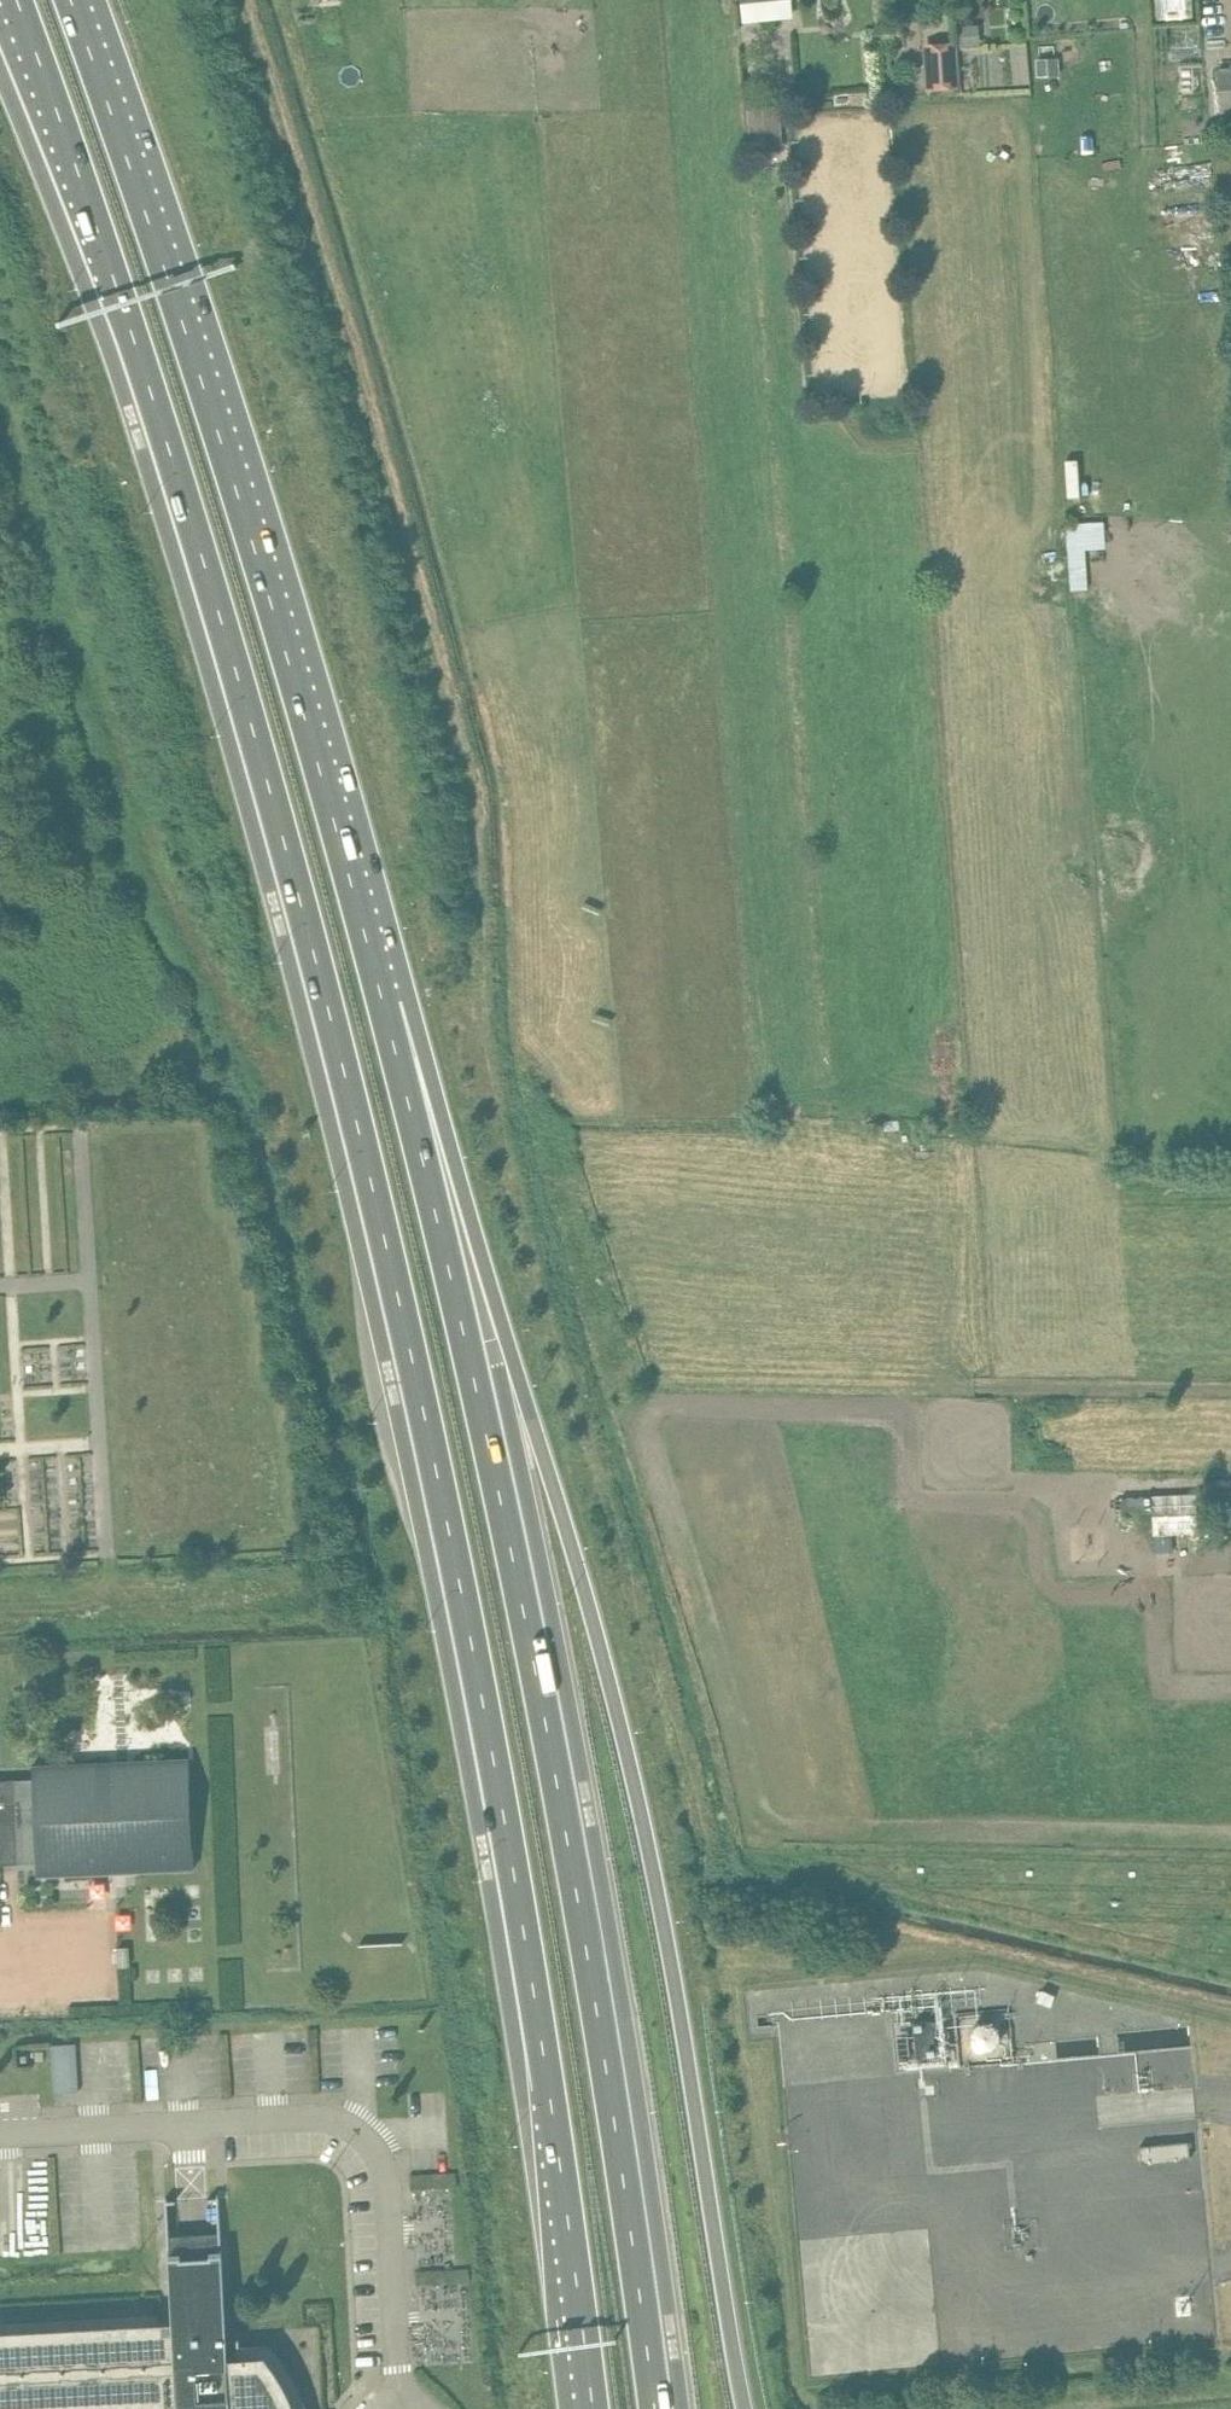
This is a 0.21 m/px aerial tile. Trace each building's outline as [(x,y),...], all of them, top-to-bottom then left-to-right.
[(1158,19),(1195,17),(1194,0),(1158,0),(1158,19)] [(958,31),(959,49),(979,48),(977,30),(958,31)] [(927,63),(929,94),(959,92),(956,48),(930,50),(931,63),(927,63)] [(1230,114),(1230,70),(1216,71),(1219,115),(1230,114)] [(782,150),(779,103),(748,106),(752,152),(782,150)] [(1069,548),(1070,588),(1089,588),(1088,548),(1069,548)] [(1198,1493),(1153,1495),(1155,1534),(1199,1532),(1198,1493)] [(1150,1498),(1121,1499),(1121,1510),(1150,1509),(1150,1498)] [(170,1870),(194,1869),(189,1758),(165,1759),(165,1765),(56,1770),(56,1764),(32,1765),(33,1778),(0,1780),(0,1864),(36,1862),(37,1875),(61,1874),(60,1868),(170,1864),(170,1870)] [(79,2043),(55,2043),(56,2089),(80,2088),(79,2043)] [(1196,2084),(1192,2045),(1107,2053),(1108,2069),(1118,2068),(1120,2091),(1196,2084)] [(1141,2164),(1190,2159),(1188,2141),(1139,2146),(1141,2164)] [(284,2398),(278,2386),(285,2383),(284,2381),(277,2385),(271,2374),(263,2364),(269,2359),(268,2357),(262,2362),(240,2363),(240,2362),(239,2362),(238,2363),(227,2364),(218,2194),(217,2194),(217,2198),(209,2199),(209,2200),(217,2200),(219,2232),(209,2248),(209,2257),(181,2259),(180,2249),(170,2250),(167,2202),(175,2202),(175,2200),(167,2201),(167,2196),(165,2197),(173,2326),(0,2336),(0,2408),(49,2408),(177,2402),(177,2408),(288,2408),(284,2398)]
